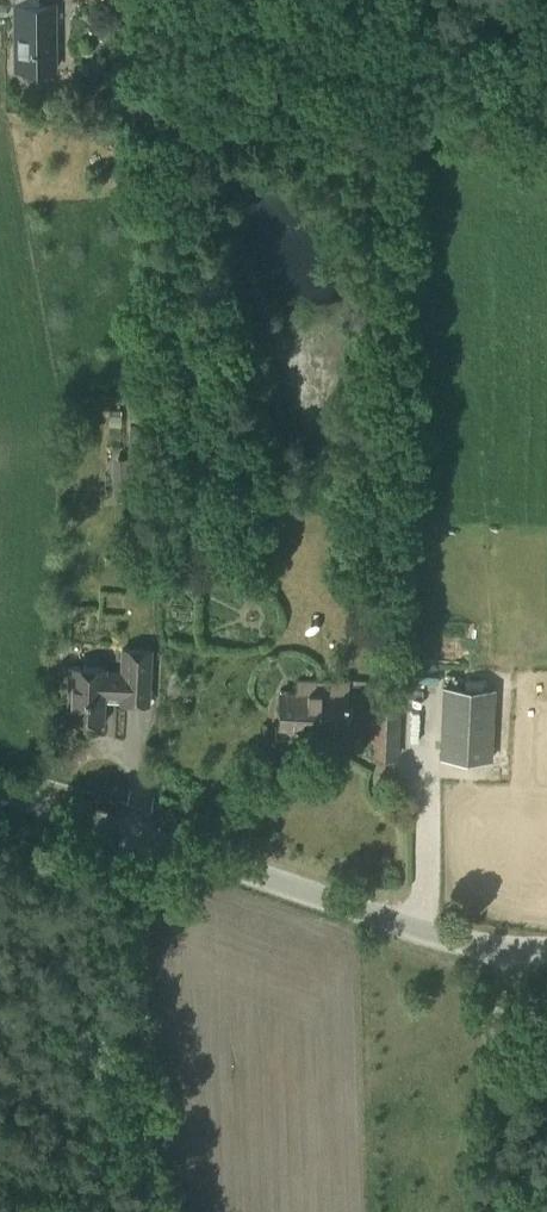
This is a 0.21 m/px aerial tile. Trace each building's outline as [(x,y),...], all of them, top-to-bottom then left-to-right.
[(54,4),(15,4),(15,69),(54,68),(54,4)] [(110,411),(110,425),(121,425),(121,411),(110,411)] [(113,497),(142,496),(139,424),(130,425),(130,434),(128,435),(129,457),(112,458),(113,497)] [(148,703),(150,649),(122,648),(121,672),(104,672),(104,667),(70,666),(68,719),(102,721),(103,694),(120,695),(120,702),(148,703)] [(345,727),(347,683),(297,681),(296,691),(280,691),(279,727),(318,729),(318,726),(345,727)] [(396,753),(398,687),(368,686),(368,709),(373,709),(371,753),(396,753)] [(488,689),(448,688),(446,755),(486,756),(488,689)]
